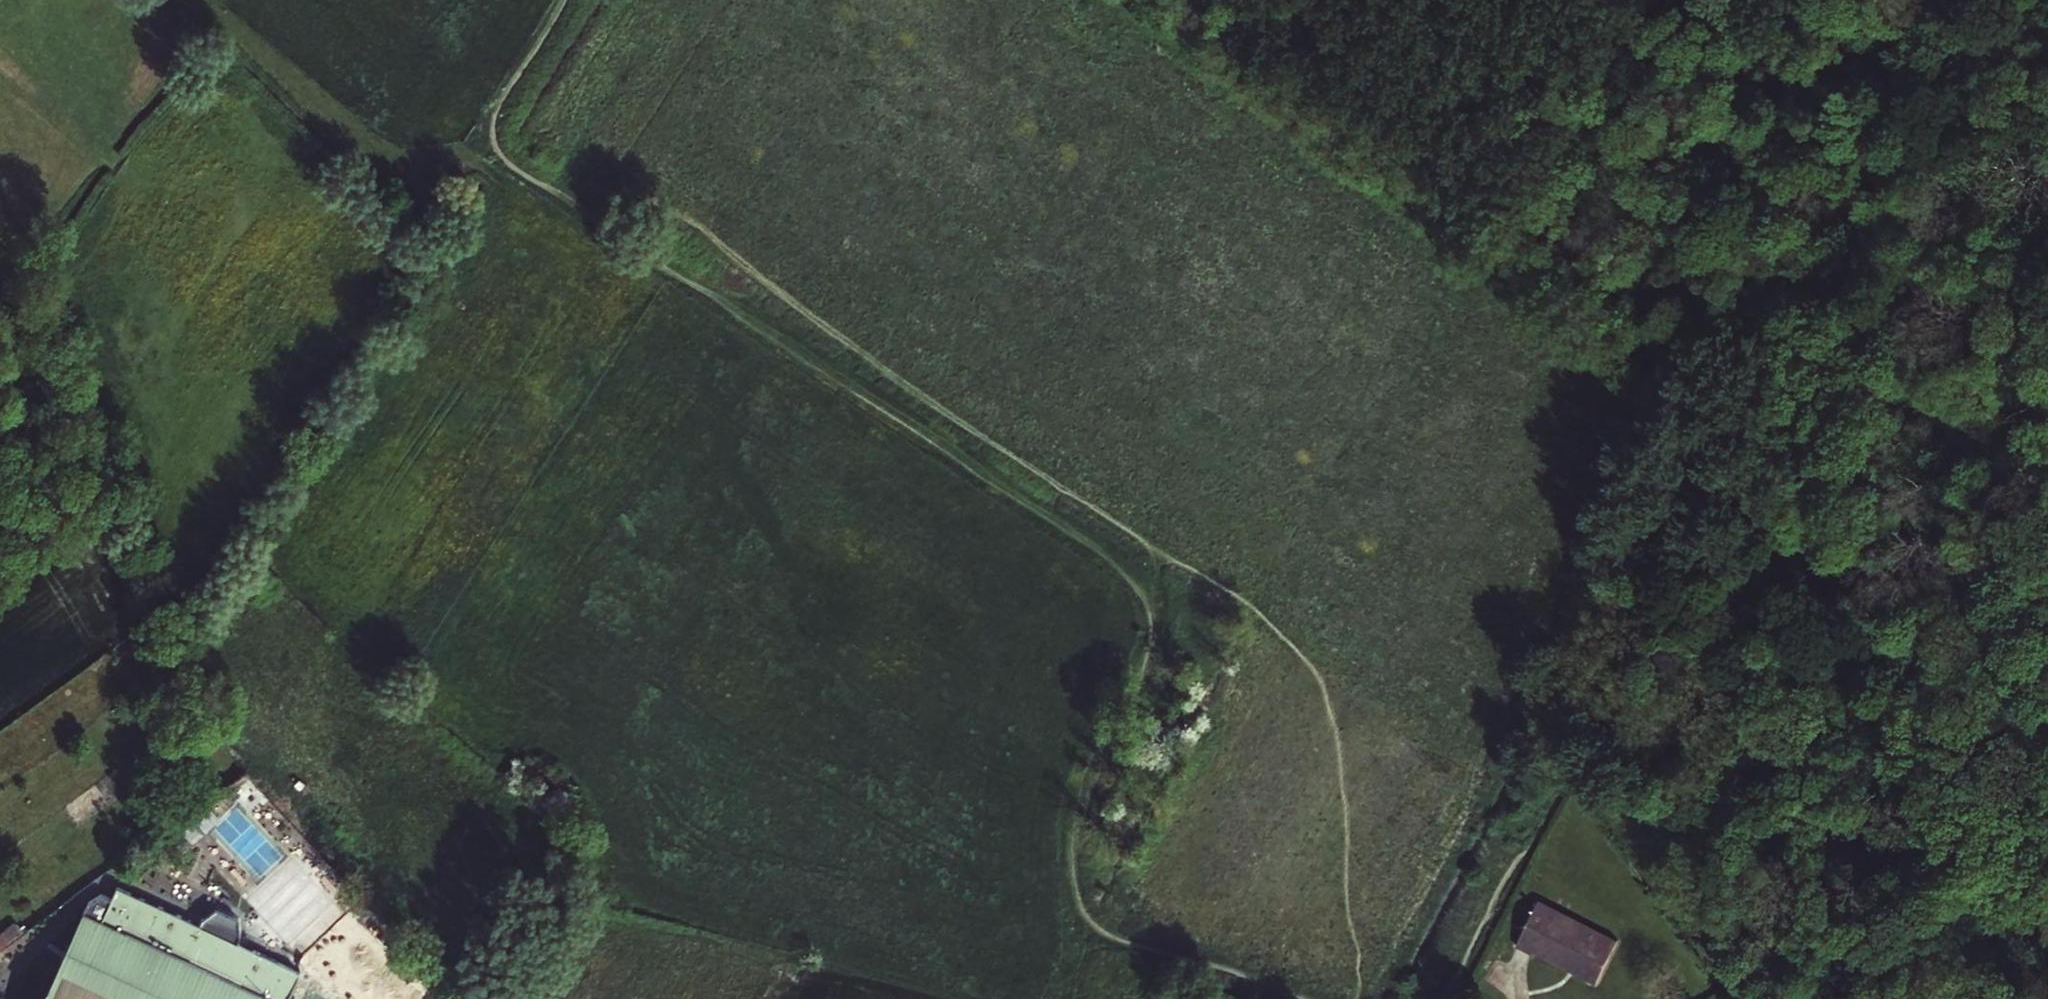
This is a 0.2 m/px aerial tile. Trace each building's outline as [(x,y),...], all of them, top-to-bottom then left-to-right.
[(302,972),(238,943),(242,936),(240,919),(217,908),(204,919),(200,927),(118,890),(112,902),(102,897),(88,905),(45,998),(289,998),(302,972)] [(1619,941),(1540,901),(1518,944),(1535,953),(1538,949),(1600,980),(1619,941)]
